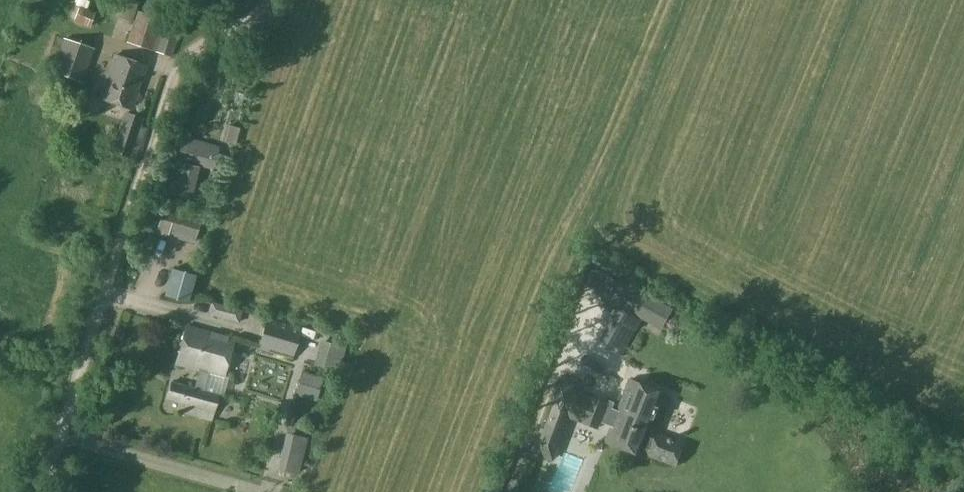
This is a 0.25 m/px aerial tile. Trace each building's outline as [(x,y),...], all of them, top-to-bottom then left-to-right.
[(139,2),(133,0),(121,0),(117,15),(133,20),(139,2)] [(153,51),(163,20),(138,11),(127,42),(153,51)] [(171,57),(179,32),(163,27),(155,52),(171,57)] [(82,82),(94,48),(66,38),(54,72),(82,82)] [(133,109),(147,66),(115,56),(101,97),(133,109)] [(136,159),(146,128),(140,126),(143,119),(126,113),(113,152),(136,159)] [(214,148),(185,140),(180,159),(208,167),(214,148)] [(199,172),(182,168),(175,193),(192,198),(199,172)] [(195,237),(200,219),(163,208),(158,226),(195,237)] [(172,269),(166,292),(188,298),(195,275),(172,269)] [(624,349),(639,317),(625,309),(636,290),(619,282),(610,299),(621,305),(604,338),(624,349)] [(239,320),(241,311),(212,304),(210,312),(239,320)] [(293,359),(302,330),(269,320),(260,349),(293,359)] [(224,377),(234,338),(187,325),(176,363),(200,370),(195,390),(173,383),(168,399),(181,402),(178,411),(211,421),(218,397),(203,393),(209,373),(224,377)] [(336,374),(346,346),(331,341),(322,369),(336,374)] [(302,370),(298,382),(321,389),(324,377),(302,370)] [(610,402),(580,391),(583,383),(567,376),(538,452),(554,458),(570,416),(610,432),(606,442),(647,457),(649,453),(677,464),(686,443),(657,432),(671,396),(630,380),(618,409),(614,408),(617,400),(611,398),(610,402)] [(307,442),(287,437),(280,470),(299,475),(307,442)] [(563,491),(575,491),(589,457),(569,448),(553,488),(563,491)]
